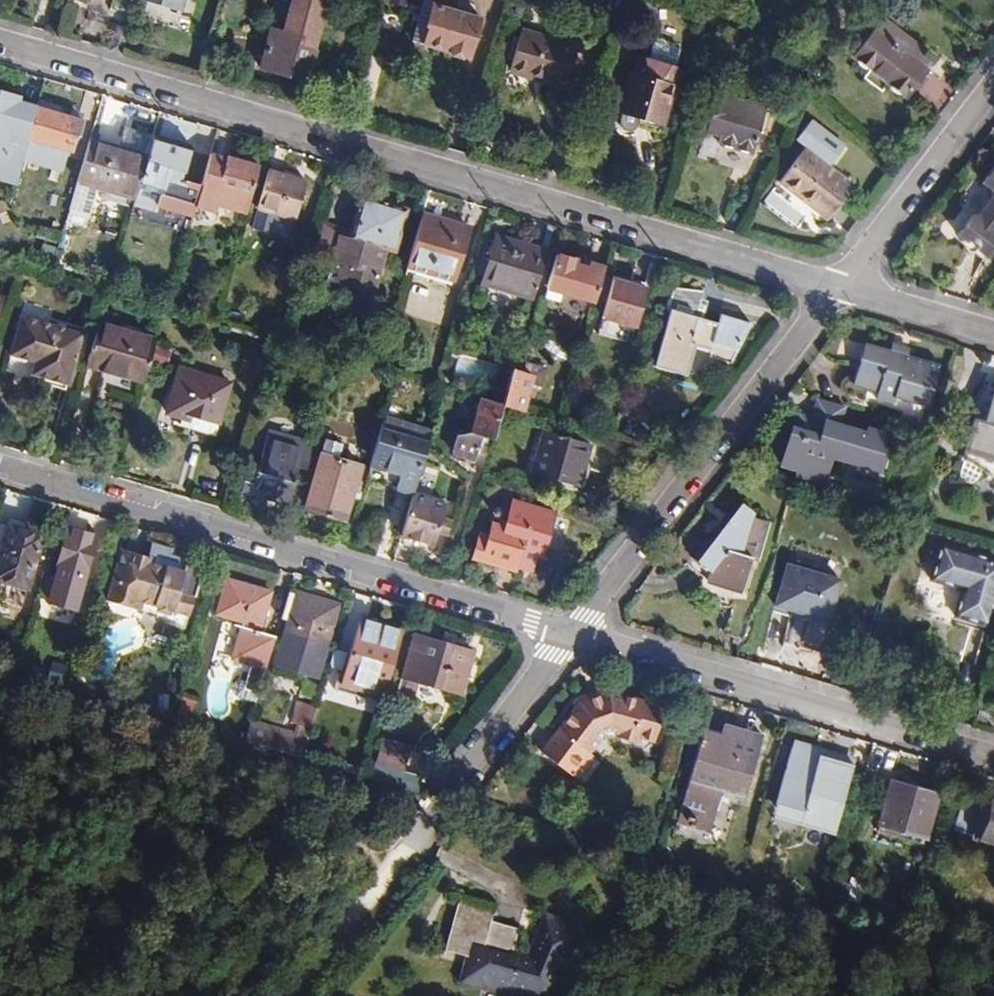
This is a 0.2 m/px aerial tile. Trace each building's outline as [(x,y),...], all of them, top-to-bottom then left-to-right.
[(183,8),(186,0),(155,0),(183,8)] [(286,30),(273,25),(262,64),(309,78),(318,48),(314,47),(328,0),(295,0),(286,30)] [(411,38),(446,48),(450,54),(460,57),(466,54),(469,55),(481,15),(432,1),(432,0),(422,0),(411,38)] [(922,49),(883,20),(853,58),(870,70),(861,81),(878,93),(886,82),(906,97),(926,71),(913,61),(922,49)] [(523,30),(511,68),(545,78),(544,82),(566,89),(578,47),(523,30)] [(675,66),(638,56),(621,110),(619,119),(620,121),(621,123),(626,127),(629,126),(632,123),(636,113),(659,120),(675,66)] [(765,107),(714,93),(703,131),(718,136),(716,143),(752,153),(765,107)] [(61,105),(40,99),(24,146),(33,148),(28,162),(61,172),(66,158),(69,158),(74,141),(82,143),(88,125),(83,118),(59,111),(61,105)] [(156,128),(148,155),(136,197),(159,205),(161,200),(195,211),(203,184),(205,180),(185,174),(195,141),(156,128)] [(148,155),(92,138),(80,181),(136,197),(148,155)] [(851,182),(802,146),(777,182),(826,217),(851,182)] [(243,151),(241,158),(257,163),(259,156),(243,151)] [(213,152),(205,180),(203,184),(221,189),(217,203),(246,211),(260,164),(257,163),(241,158),(228,155),(228,156),(213,152)] [(980,183),(989,190),(992,196),(978,216),(969,216),(956,235),(982,256),(993,241),(993,165),(980,183)] [(308,178),(272,167),(260,205),(297,216),(308,178)] [(136,197),(132,209),(191,227),(195,211),(161,200),(159,205),(136,197)] [(374,203),(362,200),(352,236),(386,246),(397,249),(406,222),(399,220),(402,211),(391,208),(393,203),(375,199),(374,203)] [(470,229),(423,215),(407,267),(455,280),(470,229)] [(372,294),(386,246),(352,236),(340,232),(331,261),(344,265),(338,284),(372,294)] [(534,299),(548,251),(497,237),(482,284),(534,299)] [(605,267),(558,253),(548,286),(596,300),(605,267)] [(633,280),(614,274),(603,314),(636,324),(647,287),(632,283),(633,280)] [(706,291),(675,286),(671,300),(674,301),(656,362),(687,372),(697,342),(712,347),(728,357),(752,325),(722,316),(720,325),(698,317),(706,291)] [(73,351),(77,353),(83,334),(22,316),(11,354),(36,362),(31,381),(44,385),(46,378),(64,383),(62,390),(67,391),(75,360),(71,359),(73,351)] [(98,323),(87,365),(145,383),(157,340),(98,323)] [(547,338),(541,348),(562,361),(568,351),(547,338)] [(890,341),(887,350),(903,355),(906,346),(890,341)] [(903,355),(887,350),(863,343),(851,383),(876,391),(874,399),(892,404),(894,396),(926,406),(939,365),(903,355)] [(489,387),(495,367),(461,355),(454,374),(489,387)] [(232,384),(181,369),(168,413),(184,418),(181,428),(216,439),(232,384)] [(514,369),(503,405),(523,411),(534,374),(514,369)] [(46,378),(44,385),(62,390),(64,383),(46,378)] [(993,388),(984,423),(972,420),(963,451),(993,460),(993,388)] [(796,413),(793,425),(788,430),(781,456),(780,465),(782,469),(785,471),(792,473),(791,478),(819,486),(827,459),(874,474),(882,446),(877,444),(881,431),(863,426),(862,430),(837,423),(842,406),(813,397),(808,416),(796,413)] [(503,405),(481,398),(472,432),(456,434),(451,452),(475,459),(481,435),(494,439),(503,405)] [(432,432),(383,419),(369,465),(400,474),(397,487),(415,492),(427,450),(432,432)] [(300,466),(307,468),(318,427),(311,425),(306,440),(274,430),(262,470),(252,467),(245,491),(289,504),(300,466)] [(589,444),(544,431),(531,473),(577,486),(589,444)] [(353,493),(361,495),(369,467),(322,454),(306,510),(345,521),(353,493)] [(414,495),(402,535),(438,545),(446,515),(440,513),(442,507),(431,504),(432,499),(414,495)] [(560,515),(517,503),(509,530),(494,526),(490,543),(481,540),(476,559),(520,571),(521,567),(537,572),(542,556),(548,558),(560,515)] [(709,600),(732,606),(726,627),(743,633),(749,613),(758,592),(742,587),(749,562),(755,563),(765,525),(750,521),(751,516),(734,503),(689,561),(706,574),(704,583),(702,588),(709,600)] [(11,520),(8,528),(25,533),(27,525),(11,520)] [(8,528),(0,553),(0,580),(26,588),(44,530),(27,525),(25,533),(8,528)] [(75,610),(96,538),(66,529),(55,568),(58,568),(48,602),(75,610)] [(940,546),(929,582),(961,591),(953,618),(986,628),(993,601),(993,563),(940,546)] [(120,551),(113,575),(142,583),(144,574),(145,569),(147,564),(148,559),(120,551)] [(706,574),(689,561),(683,568),(704,583),(706,574)] [(147,564),(145,569),(144,574),(142,583),(113,575),(105,602),(133,610),(136,600),(173,611),(189,616),(202,570),(184,565),(182,574),(147,564)] [(840,581),(787,565),(776,605),(829,620),(840,581)] [(242,691),(257,696),(273,640),(262,637),(267,621),(261,619),(268,594),(225,581),(215,615),(241,623),(230,661),(249,667),(242,691)] [(296,597),(286,594),(279,619),(289,622),(296,597)] [(297,596),(296,597),(289,622),(281,650),(318,661),(334,608),(297,596)] [(173,611),(136,600),(133,610),(153,616),(156,620),(161,622),(164,622),(168,621),(170,619),(171,618),(172,617),(172,616),(173,614),(173,612),(173,611)] [(185,631),(189,616),(173,611),(173,612),(173,614),(172,616),(172,617),(171,618),(170,619),(168,621),(178,624),(177,629),(185,631)] [(379,698),(399,631),(359,620),(340,686),(379,698)] [(472,651),(411,634),(399,675),(460,693),(472,651)] [(609,693),(614,695),(615,690),(611,688),(575,699),(573,704),(576,706),(579,702),(609,693)] [(663,709),(614,695),(609,693),(579,702),(576,706),(542,752),(569,773),(586,750),(589,753),(604,733),(609,733),(616,735),(616,738),(634,743),(635,738),(654,743),(663,709)] [(244,742),(301,759),(315,711),(287,702),(280,725),(288,727),(287,731),(250,721),(244,742)] [(719,735),(703,730),(680,809),(715,819),(724,790),(744,795),(761,737),(722,726),(719,735)] [(793,820),(830,831),(852,756),(789,738),(770,802),(796,810),(793,820)] [(417,793),(419,789),(422,779),(399,772),(406,749),(379,741),(368,778),(417,793)] [(593,756),(589,753),(586,750),(569,773),(576,778),(593,756)] [(936,797),(890,783),(878,822),(924,835),(936,797)] [(966,796),(959,818),(969,821),(966,833),(993,842),(993,804),(966,796)] [(459,897),(454,911),(446,952),(474,958),(464,983),(500,995),(565,995),(594,922),(547,908),(539,935),(494,925),(498,907),(459,897)]
